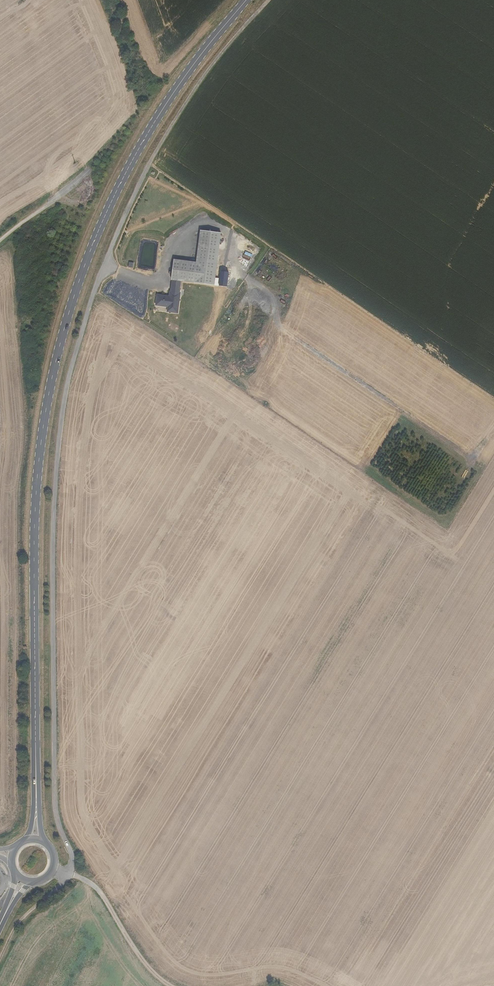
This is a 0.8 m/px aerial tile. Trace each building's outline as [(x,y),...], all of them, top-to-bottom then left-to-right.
[(223,233),(201,230),(198,261),(176,258),(171,296),(157,294),(156,306),(167,307),(167,312),(179,314),(181,293),(182,281),(216,286),(223,233)]
